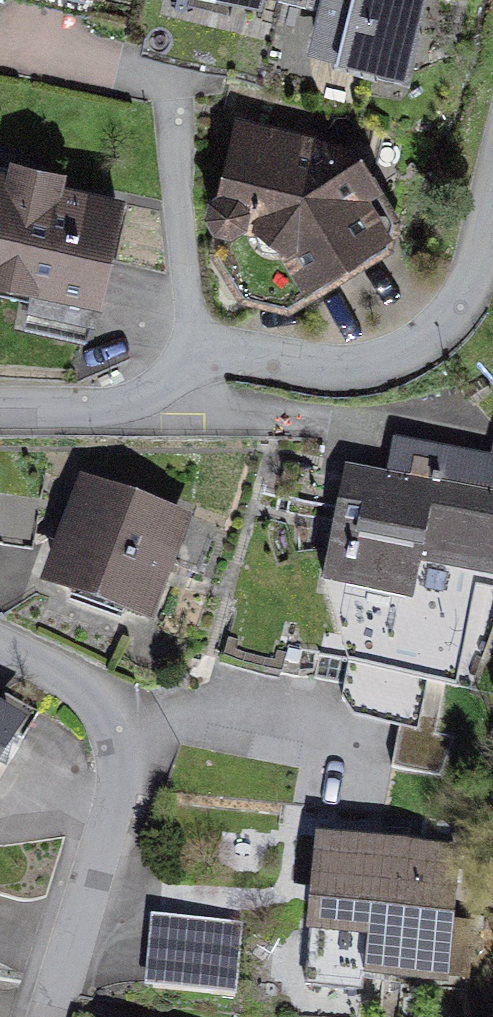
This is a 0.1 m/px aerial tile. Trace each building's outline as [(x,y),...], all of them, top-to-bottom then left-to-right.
[(320,48),(399,67),(416,0),(331,0),(320,48)] [(353,153),(243,127),(226,194),(216,198),(211,213),(218,226),(232,229),(227,252),(252,288),(301,300),(390,245),(357,190),(371,186),(353,153)] [(0,179),(0,273),(38,281),(29,321),(88,333),(116,204),(0,179)] [(352,466),(328,586),(362,593),(353,639),(433,655),(452,563),(492,571),(492,460),(442,450),(435,482),(352,466)] [(210,536),(89,493),(57,582),(142,613),(162,556),(198,569),(210,536)] [(313,621),(237,602),(224,659),(299,677),(313,621)] [(13,733),(21,740),(37,714),(0,690),(0,726),(13,733)] [(13,733),(0,726),(0,755),(13,733)] [(455,853),(318,841),(306,985),(362,990),(364,972),(465,980),(470,922),(450,920),(455,853)] [(252,924),(156,921),(153,986),(245,997),(252,924)]
